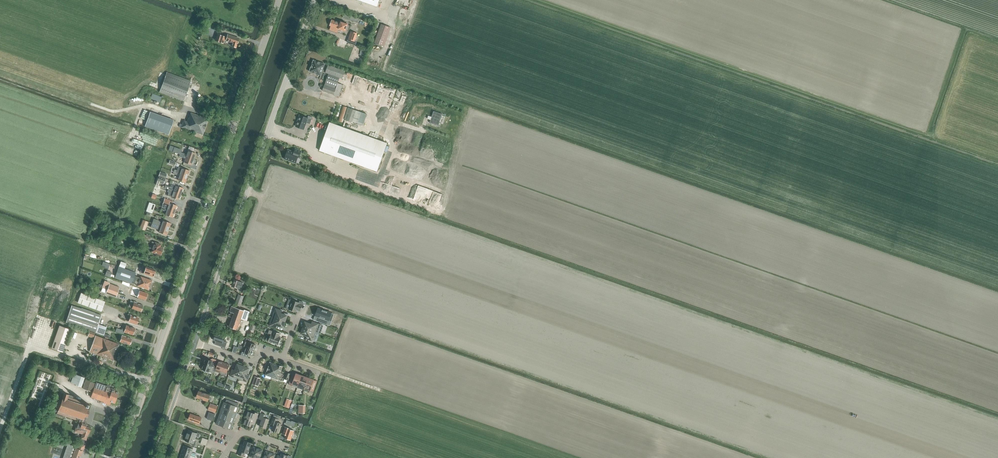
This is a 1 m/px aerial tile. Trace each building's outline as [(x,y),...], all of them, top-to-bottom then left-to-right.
[(330,26),(345,31),(347,24),(341,22),(340,23),(332,20),(330,26)] [(374,43),(384,46),(391,27),(381,24),(374,43)] [(348,39),(355,41),(357,33),(351,31),(348,39)] [(215,40),(224,43),(226,37),(218,34),(215,40)] [(233,47),(236,48),(239,39),(228,35),(226,41),(234,44),(233,47)] [(310,71),(321,76),(325,64),(314,60),(310,71)] [(323,91),(334,95),(339,96),(343,85),(338,83),(340,78),(342,79),(345,73),(327,67),(325,73),(329,74),(323,91)] [(160,92),(184,101),(191,81),(167,72),(160,92)] [(356,78),(363,80),(364,74),(358,72),(356,78)] [(162,97),(152,94),(150,99),(160,102),(162,97)] [(338,121),(343,122),(347,107),(342,106),(338,121)] [(344,119),(352,122),(352,121),(356,110),(348,108),(344,119)] [(356,110),(352,121),(364,125),(367,114),(356,110)] [(158,131),(168,135),(173,119),(150,111),(145,127),(158,131)] [(179,126),(203,135),(208,119),(191,113),(189,117),(188,117),(187,121),(184,120),(182,124),(180,123),(179,126)] [(295,127),(304,130),(307,122),(310,124),(313,117),(309,116),(308,118),(300,115),(295,127)] [(319,151),(377,172),(387,143),(330,122),(319,151)] [(128,144),(126,149),(138,154),(140,148),(128,144)] [(298,160),(301,151),(295,149),(294,152),(288,150),(285,159),(296,163),(297,160),(298,160)] [(186,154),(182,153),(182,154),(181,153),(180,153),(180,154),(194,159),(196,153),(188,150),(186,154)] [(183,162),(192,165),(194,159),(180,154),(179,156),(185,158),(183,162)] [(173,172),(187,177),(190,171),(182,168),(179,166),(177,170),(174,169),(173,172)] [(177,180),(185,183),(187,177),(173,172),(172,174),(179,176),(177,180)] [(181,194),(183,188),(171,184),(170,187),(169,186),(169,187),(166,185),(164,188),(168,189),(181,194)] [(172,197),(179,200),(181,194),(168,189),(167,191),(173,194),(172,197)] [(162,207),(175,212),(177,206),(169,203),(170,200),(165,198),(162,207)] [(146,211),(152,213),(155,205),(149,202),(146,211)] [(165,215),(173,218),(175,212),(162,207),(161,210),(166,212),(165,215)] [(152,223),(168,229),(171,223),(163,220),(162,223),(158,220),(154,218),(152,223)] [(148,221),(143,220),(140,229),(144,230),(148,221)] [(159,232),(166,235),(168,229),(152,223),(151,227),(153,228),(156,229),(160,229),(159,232)] [(151,252),(155,254),(155,253),(161,255),(163,247),(161,247),(161,244),(154,242),(152,249),(151,252)] [(137,286),(149,290),(152,280),(140,276),(140,278),(135,276),(136,273),(119,267),(115,278),(132,284),(133,283),(137,285),(137,286)] [(146,267),(144,273),(153,277),(156,270),(146,267)] [(243,283),(244,280),(241,279),(240,282),(237,281),(234,280),(232,286),(241,289),(242,287),(243,283)] [(107,289),(117,292),(118,288),(109,284),(107,289)] [(137,290),(138,288),(133,287),(131,293),(135,294),(134,296),(137,297),(145,300),(147,294),(139,291),(137,290)] [(117,292),(107,289),(105,294),(115,297),(117,292)] [(78,303),(101,311),(105,301),(82,293),(78,303)] [(235,303),(241,305),(244,296),(239,294),(235,303)] [(137,304),(138,302),(134,301),(131,300),(128,308),(131,309),(131,308),(141,312),(143,305),(137,304)] [(303,302),(300,301),(300,302),(292,300),(291,304),(288,303),(286,308),(289,309),(296,312),(297,310),(300,311),(303,302)] [(107,326),(99,324),(101,315),(72,305),(66,323),(96,333),(104,335),(107,326)] [(231,312),(230,315),(229,314),(228,316),(233,318),(229,327),(238,330),(242,319),(247,321),(250,312),(244,310),(244,311),(232,306),(230,312),(231,312)] [(272,317),(285,321),(287,316),(281,314),(282,311),(275,308),(272,317)] [(317,316),(316,321),(327,325),(329,319),(332,320),(334,314),(331,313),(318,308),(316,316),(317,316)] [(128,321),(137,324),(139,318),(131,315),(128,314),(126,317),(129,318),(128,321)] [(269,326),(276,328),(277,325),(283,327),(285,321),(272,317),(269,326)] [(303,328),(316,332),(319,324),(312,321),(311,324),(305,322),(303,328)] [(51,348),(63,352),(71,329),(59,325),(51,348)] [(124,332),(133,335),(135,329),(126,326),(123,325),(121,330),(124,331),(124,332)] [(306,339),(313,341),(316,332),(303,328),(301,334),(307,336),(306,339)] [(269,342),(278,345),(281,338),(279,337),(280,334),(269,330),(268,334),(271,335),(269,342)] [(216,333),(214,338),(215,339),(215,341),(216,341),(214,344),(225,348),(227,343),(224,341),(226,336),(216,333)] [(120,341),(130,345),(132,339),(122,335),(120,341)] [(96,354),(113,361),(120,344),(96,336),(90,352),(96,354)] [(246,348),(254,351),(256,345),(246,341),(243,347),(246,348)] [(249,354),(252,356),(254,351),(246,348),(244,352),(242,352),(241,355),(248,358),(249,354)] [(67,362),(83,368),(85,362),(69,356),(67,362)] [(203,364),(214,368),(215,364),(216,362),(205,359),(203,364)] [(224,363),(219,361),(217,365),(215,364),(214,368),(213,371),(221,373),(224,363)] [(272,377),(276,364),(270,362),(265,375),(272,377)] [(224,363),(221,373),(226,375),(230,365),(224,363)] [(214,368),(203,364),(201,369),(212,373),(213,371),(214,368)] [(230,376),(239,379),(243,366),(238,364),(235,370),(232,369),(230,376)] [(276,364),(272,377),(278,379),(283,367),(276,364)] [(239,379),(248,382),(250,375),(247,374),(249,368),(243,366),(239,379)] [(75,384),(75,385),(82,387),(85,378),(74,374),(71,382),(75,384)] [(302,376),(296,374),(294,380),(291,378),(289,385),(297,388),(302,376)] [(259,382),(261,378),(255,376),(252,384),(256,385),(257,382),(259,382)] [(308,378),(302,376),(297,388),(304,390),(308,378)] [(314,380),(308,378),(304,390),(313,393),(315,387),(312,386),(314,380)] [(104,401),(104,402),(103,403),(110,405),(111,402),(115,403),(119,391),(115,390),(115,389),(109,388),(110,384),(107,383),(107,385),(96,382),(96,383),(85,380),(82,389),(93,392),(91,397),(104,401)] [(196,398),(208,402),(210,395),(199,391),(196,398)] [(88,404),(69,397),(70,395),(61,392),(59,396),(58,399),(55,400),(54,404),(55,407),(54,411),(53,412),(57,413),(56,415),(64,417),(65,416),(79,421),(77,425),(81,427),(82,425),(83,426),(84,423),(85,424),(85,422),(90,410),(87,409),(87,407),(88,407),(87,406),(88,404)] [(210,404),(208,410),(216,412),(218,406),(210,404)] [(209,412),(207,419),(213,421),(215,414),(209,412)] [(244,424),(251,426),(252,424),(255,424),(258,413),(255,412),(255,414),(248,412),(244,424)] [(265,418),(266,415),(261,413),(259,419),(261,420),(259,426),(266,428),(269,419),(265,418)] [(189,420),(200,424),(202,418),(191,414),(189,420)] [(278,419),(279,417),(278,416),(274,415),(271,424),(273,425),(272,430),(278,433),(282,423),(278,422),(279,419),(278,419)] [(81,438),(86,440),(91,428),(88,427),(89,425),(85,424),(84,423),(83,426),(82,425),(81,427),(77,425),(75,431),(82,434),(81,438)] [(284,438),(291,440),(294,431),(290,429),(291,429),(285,427),(282,434),(285,435),(284,438)] [(187,435),(195,438),(196,436),(199,437),(200,433),(197,432),(197,433),(189,430),(187,435)] [(192,443),(191,445),(195,446),(196,442),(195,441),(195,438),(187,435),(185,441),(192,443)] [(238,454),(244,456),(245,455),(245,453),(248,454),(251,443),(245,441),(244,443),(242,443),(238,454)] [(85,445),(79,443),(78,446),(76,445),(67,442),(66,445),(67,446),(63,457),(81,457),(83,450),(85,445)] [(53,450),(62,453),(64,446),(55,444),(53,450)] [(182,451),(196,456),(197,454),(192,452),(193,449),(184,446),(182,451)] [(256,457),(258,457),(260,457),(262,450),(253,447),(249,457),(253,457),(256,457)]
